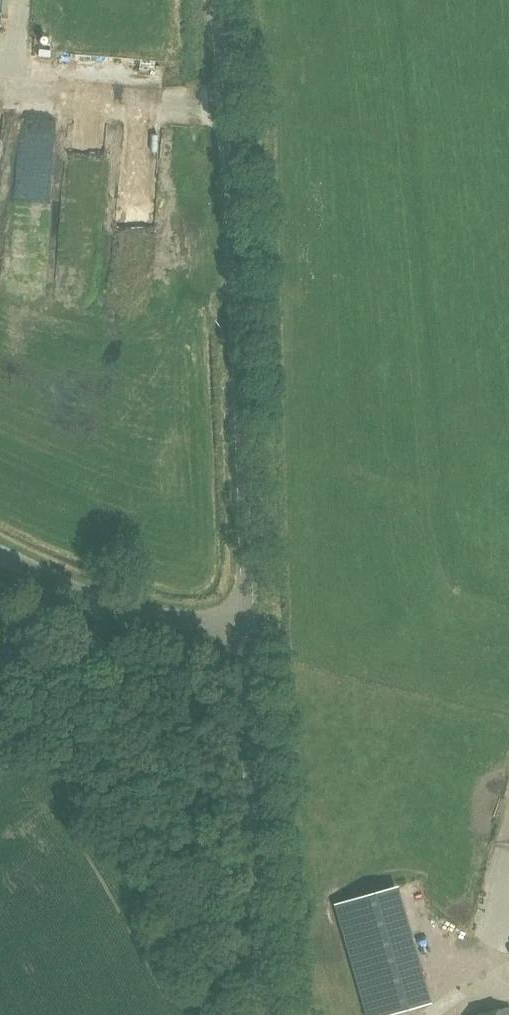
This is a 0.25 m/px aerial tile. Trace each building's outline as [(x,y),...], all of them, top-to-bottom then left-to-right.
[(335,903),(367,1014),(390,1014),(427,1005),(393,887),(335,903)]
